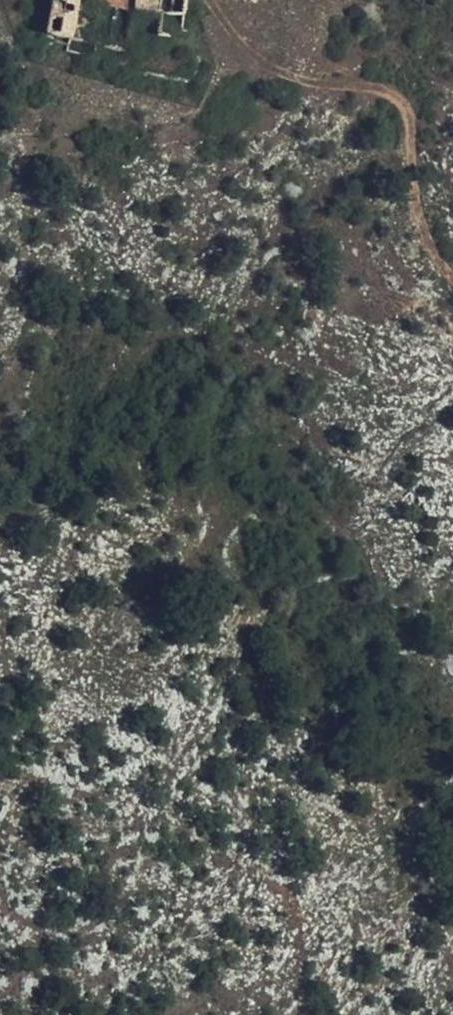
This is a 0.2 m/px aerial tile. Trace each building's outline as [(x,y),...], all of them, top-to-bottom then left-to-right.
[(51,0),(49,10),(43,35),(65,39),(65,51),(92,58),(96,49),(119,55),(130,11),(142,12),(143,24),(148,27),(148,36),(175,43),(183,43),(184,30),(178,26),(183,0),(51,0)]
